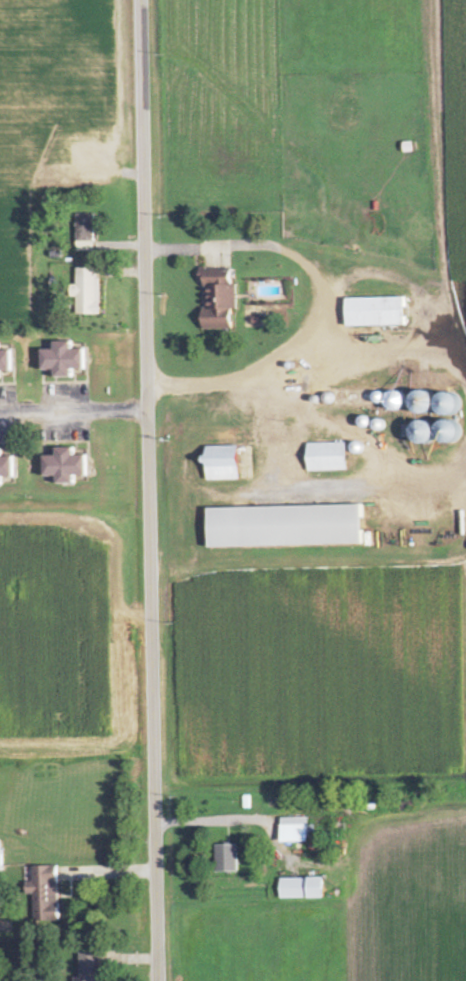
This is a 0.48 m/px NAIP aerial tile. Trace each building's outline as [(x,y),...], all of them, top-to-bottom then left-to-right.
[(75,241),(92,241),(93,214),(76,214),(75,241)] [(98,315),(99,278),(95,278),(95,268),(76,267),(75,314),(98,315)] [(236,285),(202,284),(202,329),(230,329),(231,309),(236,309),(236,285)] [(343,298),(343,326),(403,325),(402,297),(343,298)] [(80,349),(69,349),(69,341),(51,342),(51,349),(39,350),(39,369),(52,369),(52,377),(69,377),(69,369),(81,369),(80,349)] [(0,350),(0,370),(12,370),(11,350),(0,350)] [(344,443),(305,444),(306,471),(344,470),(344,443)] [(236,446),(202,446),(203,480),(237,480),(236,446)] [(41,456),(42,476),(54,476),(54,483),(71,483),(70,475),(87,475),(86,456),(71,456),(71,448),(52,449),(53,456),(41,456)] [(13,457),(0,457),(0,476),(13,476),(13,457)] [(205,548),(361,544),(360,517),(363,517),(363,505),(204,509),(205,548)] [(305,843),(306,833),(314,833),(314,825),(306,825),(306,818),(279,818),(278,842),(305,843)] [(214,845),(215,872),(237,872),(236,845),(214,845)] [(32,867),(33,882),(24,883),(25,895),(36,895),(37,923),(58,922),(56,867),(32,867)] [(278,879),(278,899),(321,898),(321,878),(278,879)] [(78,980),(103,980),(102,952),(78,952),(78,980)]
